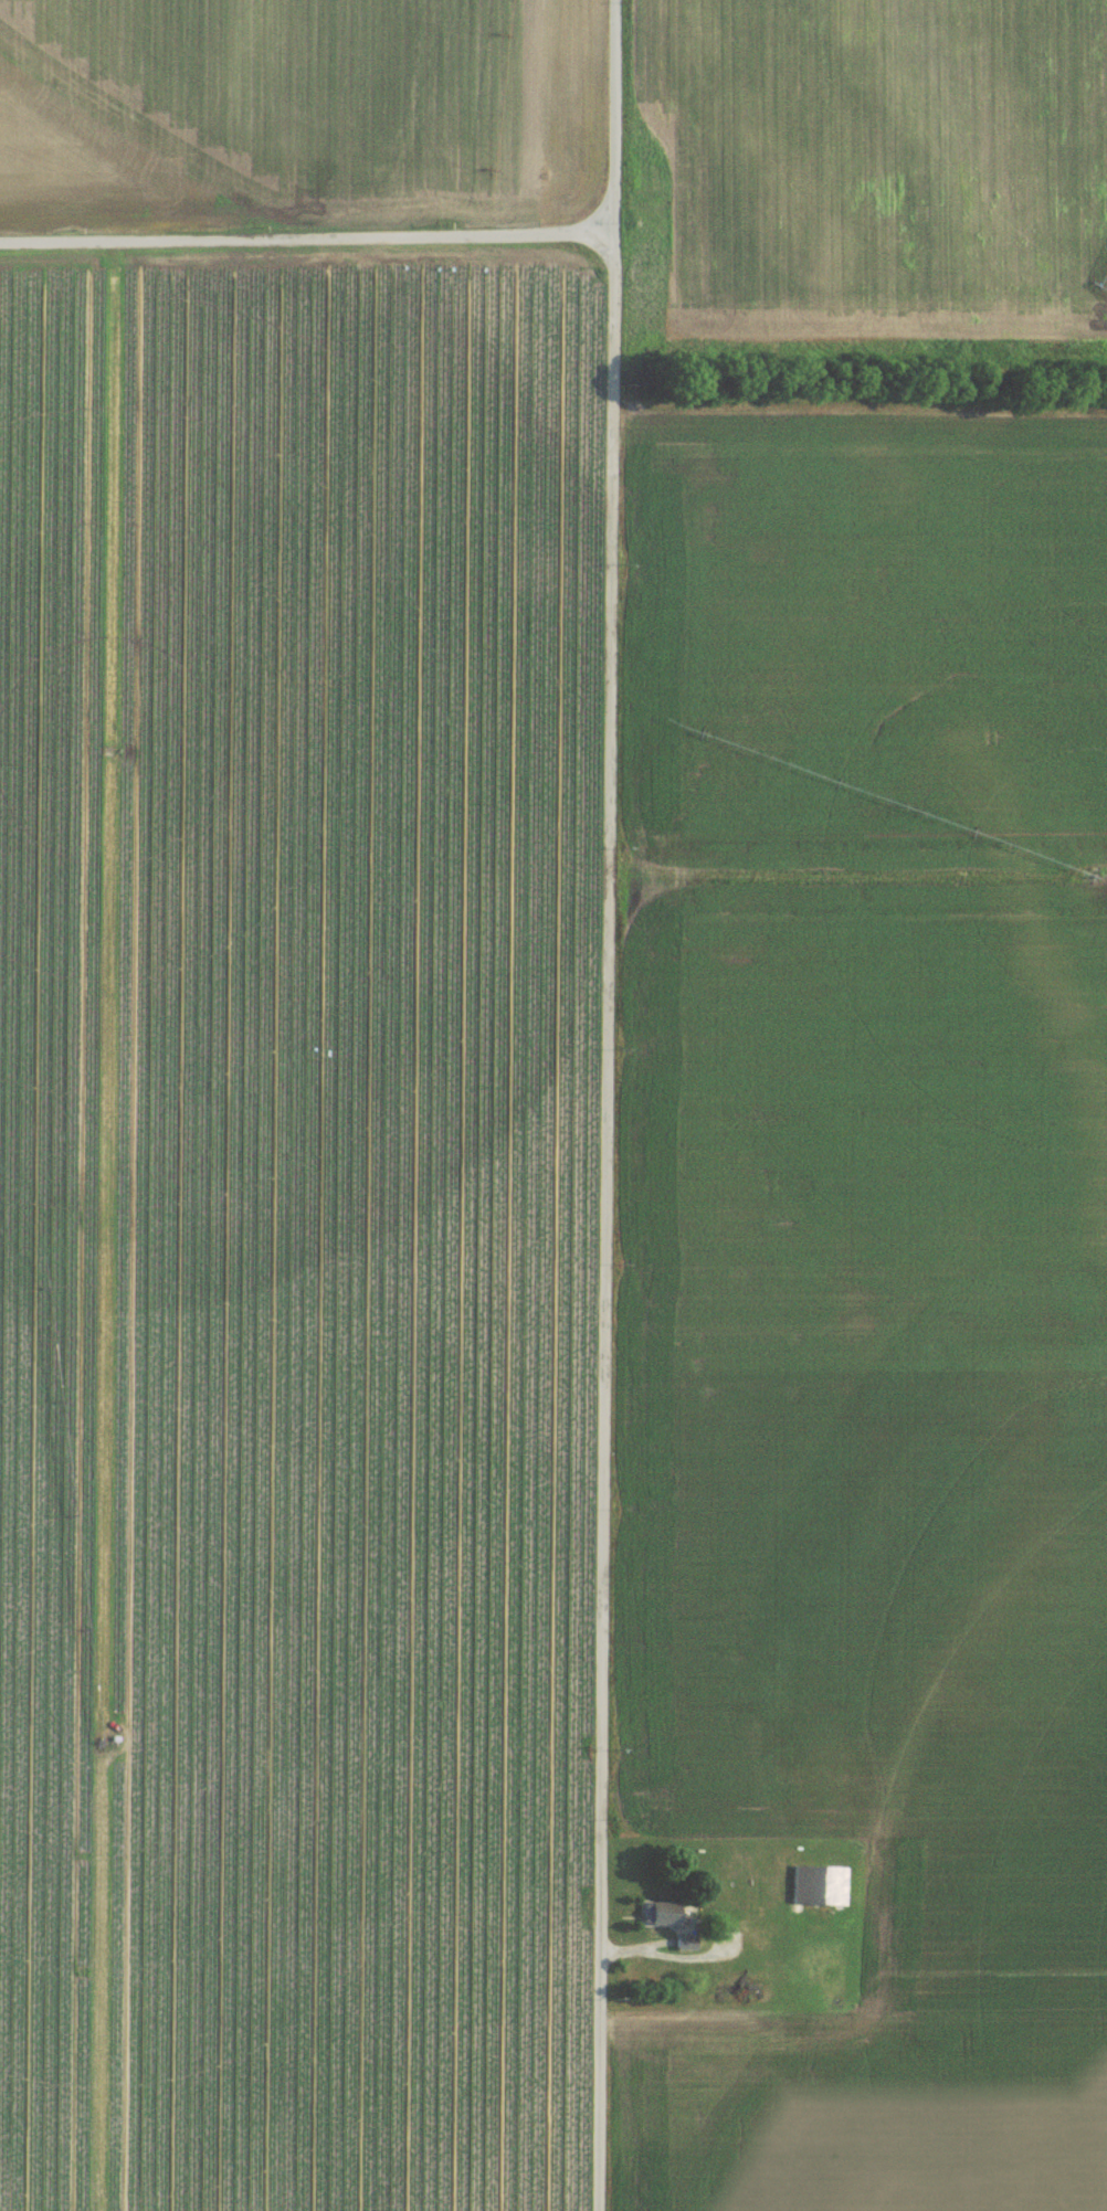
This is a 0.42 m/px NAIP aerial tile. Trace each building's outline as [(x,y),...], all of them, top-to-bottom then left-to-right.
[(845,1915),(846,1877),(792,1875),(791,1914),(845,1915)] [(676,1912),(645,1912),(645,1934),(676,1934),(676,1912)]
